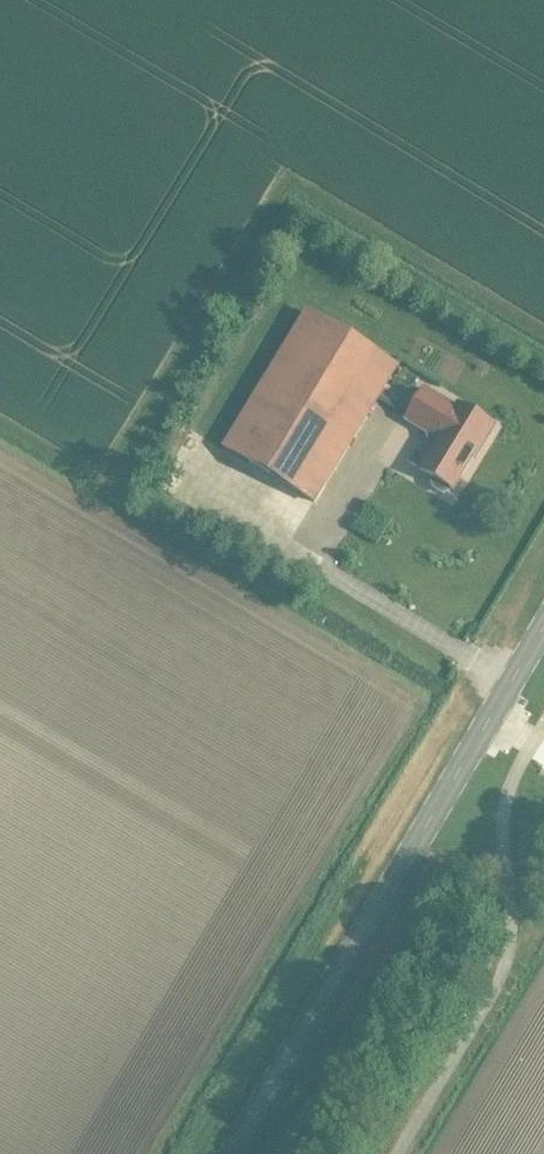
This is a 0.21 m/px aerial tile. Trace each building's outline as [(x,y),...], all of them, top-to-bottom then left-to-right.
[(314,501),(396,366),(306,311),(223,446),(314,501)] [(455,407),(424,388),(406,420),(433,436),(434,442),(419,468),(435,478),(433,482),(434,486),(444,492),(448,491),(451,487),(454,489),(475,454),(477,455),(495,425),(458,402),(455,407)]
